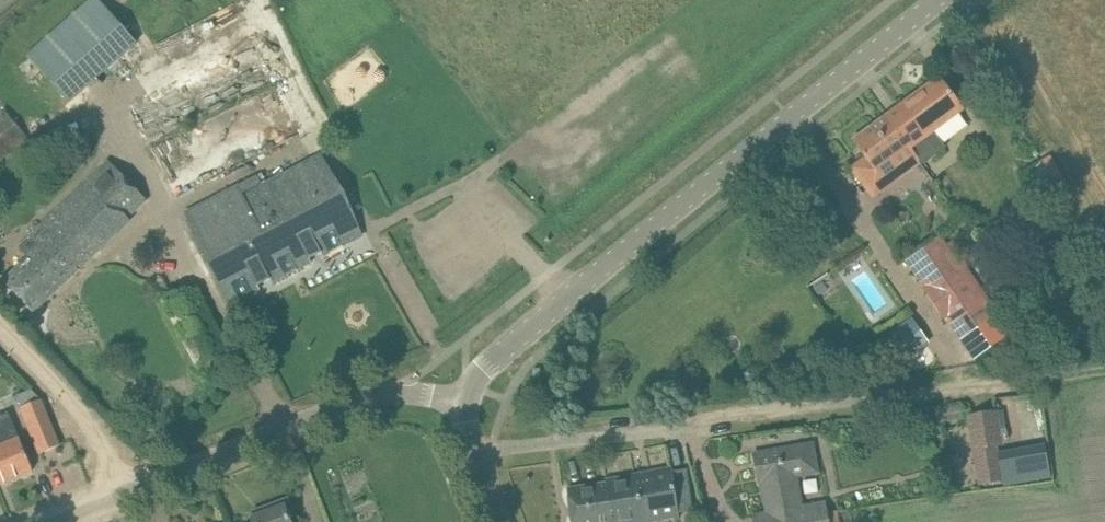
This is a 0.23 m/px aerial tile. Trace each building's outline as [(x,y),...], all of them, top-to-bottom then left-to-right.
[(107,10),(41,68),(70,101),(136,43),(107,10)] [(902,104),(899,106),(924,139),(910,149),(920,162),(921,163),(922,164),(945,148),(934,132),(963,111),(938,77),(902,104)] [(866,158),(852,168),(867,189),(881,179),(887,188),(921,163),(920,162),(910,149),(924,139),(899,106),(853,140),(866,158)] [(28,137),(4,111),(0,114),(0,162),(28,137)] [(4,281),(35,313),(115,236),(112,233),(131,215),(146,201),(109,161),(94,175),(17,248),(27,259),(4,281)] [(1021,174),(1039,204),(1060,192),(1042,162),(1021,174)] [(226,192),(186,213),(232,303),(260,288),(257,283),(268,277),(271,283),(311,262),(308,256),(320,250),(323,256),(346,244),(303,164),(276,178),(263,186),(257,176),(238,186),(243,195),(231,202),(226,192)] [(939,237),(904,260),(945,321),(947,320),(959,339),(992,317),(985,307),(939,237)] [(910,316),(877,338),(887,352),(905,340),(915,355),(929,345),(910,316)] [(29,390),(16,395),(20,407),(18,408),(36,455),(57,447),(39,400),(29,390)] [(967,418),(978,485),(1003,481),(999,453),(998,448),(1005,446),(1004,441),(1008,440),(1003,411),(967,418)] [(33,470),(9,413),(0,416),(0,484),(33,470)] [(928,415),(914,417),(916,428),(929,426),(928,415)] [(825,503),(802,507),(799,495),(792,496),(788,477),(818,472),(813,442),(754,453),(759,482),(761,482),(767,513),(753,516),(754,521),(829,521),(825,503)] [(671,468),(605,479),(606,483),(567,489),(572,521),(661,521),(680,519),(671,468)] [(289,518),(294,516),(288,499),(266,507),(268,513),(252,518),(253,521),(290,521),(289,518)]
